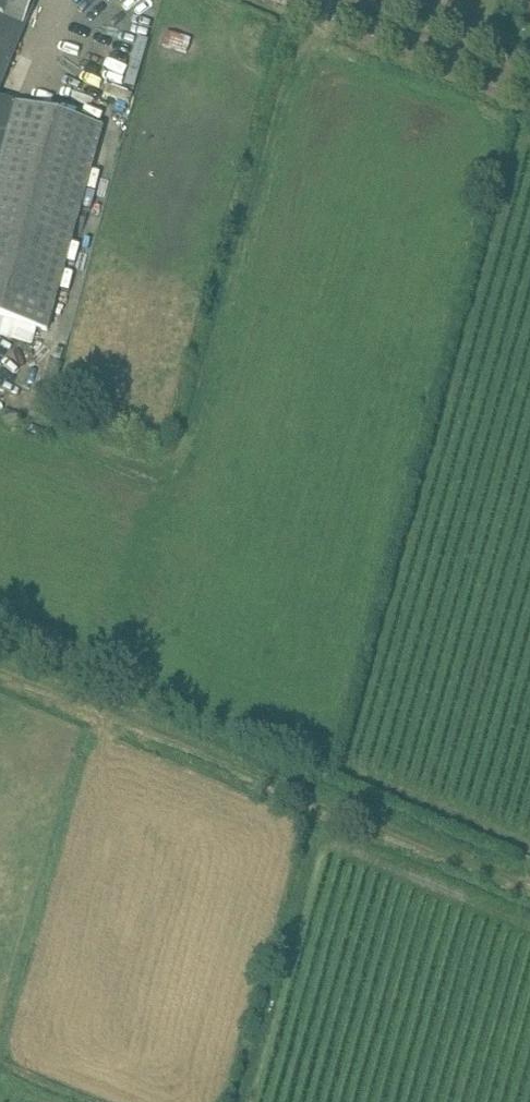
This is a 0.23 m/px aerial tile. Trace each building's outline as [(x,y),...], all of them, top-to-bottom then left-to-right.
[(33,0),(0,0),(0,80),(33,0)] [(162,45),(187,53),(192,38),(167,31),(162,45)] [(49,332),(104,126),(17,103),(0,98),(0,318),(49,332)] [(31,362),(14,357),(12,365),(28,371),(31,362)]
